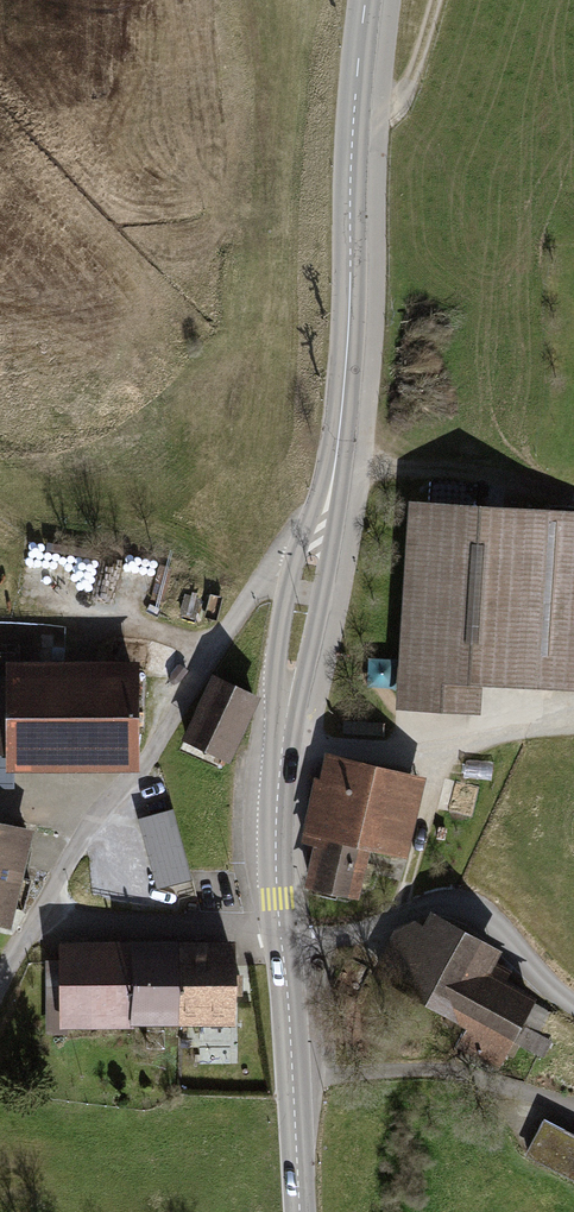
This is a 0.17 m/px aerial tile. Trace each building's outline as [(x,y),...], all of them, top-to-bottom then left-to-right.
[(407,500),(394,708),(479,713),(481,684),(573,690),(573,511),(407,500)] [(202,598),(186,593),(180,613),(197,617),(202,598)] [(7,654),(0,654),(0,753),(6,753),(6,770),(15,770),(139,770),(139,660),(7,660),(7,654)] [(396,660),(367,658),(365,687),(394,688),(396,660)] [(263,696),(214,673),(182,739),(231,762),(263,696)] [(15,787),(15,770),(6,770),(6,753),(0,753),(0,787),(15,787)] [(318,778),(314,777),(299,842),(311,845),(302,887),(357,899),(361,883),(369,885),(374,864),(366,863),(369,850),(406,858),(425,776),(324,753),(318,778)] [(173,809),(138,818),(158,889),(192,880),(173,809)] [(0,821),(0,925),(12,928),(35,829),(0,821)] [(421,1005),(462,930),(429,911),(422,924),(412,919),(394,930),(368,976),(421,1005)] [(462,930),(421,1005),(465,1029),(455,1047),(497,1070),(505,1055),(512,1059),(520,1045),(543,1058),(553,1041),(522,1024),(536,998),(505,981),(511,971),(495,962),(501,951),(462,930)] [(238,940),(179,941),(180,1024),(238,1024),(238,940)] [(135,1024),(180,1024),(179,941),(60,942),(60,961),(46,961),(46,1034),(69,1034),(69,1028),(135,1028),(135,1024)] [(543,1119),(524,1155),(573,1182),(573,1135),(543,1119)]
